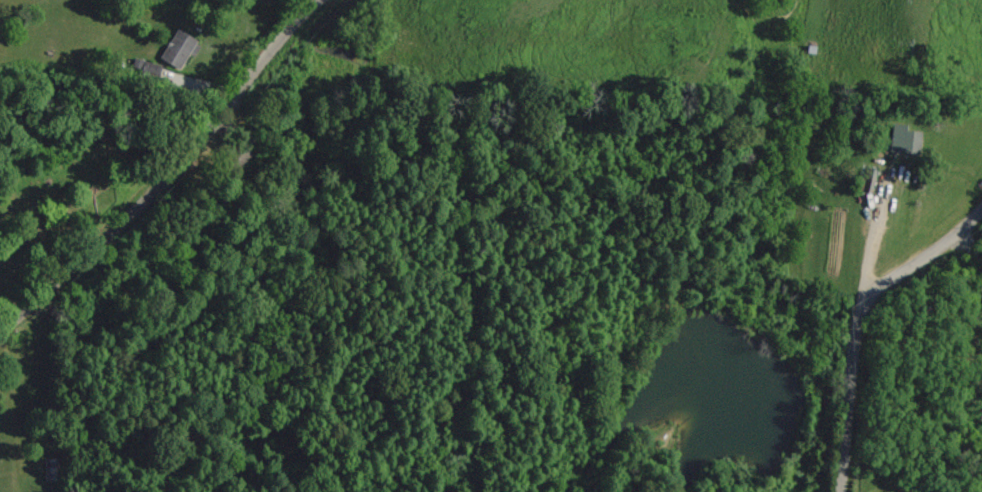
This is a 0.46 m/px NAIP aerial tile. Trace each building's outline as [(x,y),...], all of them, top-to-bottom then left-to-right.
[(161,59),(183,70),(197,42),(175,30),(161,59)] [(905,131),(905,125),(890,124),(889,152),(919,154),(920,132),(905,131)]
